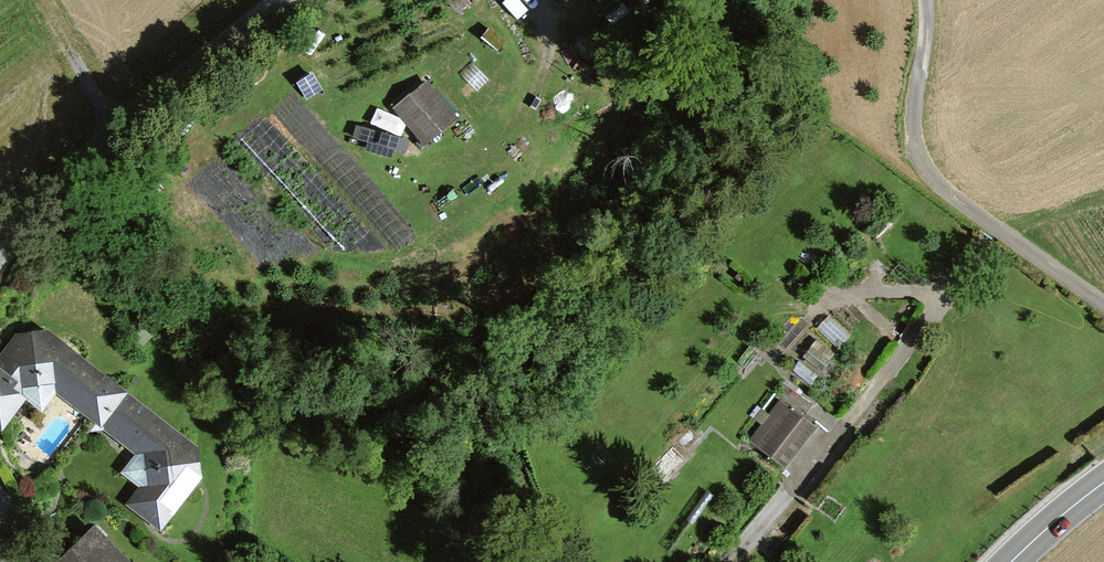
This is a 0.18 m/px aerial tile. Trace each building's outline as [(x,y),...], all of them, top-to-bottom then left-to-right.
[(424,84),(396,107),(426,144),(455,121),(424,84)] [(2,434),(28,401),(42,413),(56,395),(136,457),(121,476),(139,490),(125,507),(161,535),(202,483),(198,452),(43,335),(10,340),(0,353),(0,432),(2,434)] [(751,439),(762,447),(789,412),(794,415),(796,413),(780,401),(751,439)] [(789,412),(762,447),(785,464),(812,429),(794,415),(789,412)] [(592,454),(603,467),(612,459),(600,446),(592,454)] [(95,531),(64,561),(126,561),(95,531)]
